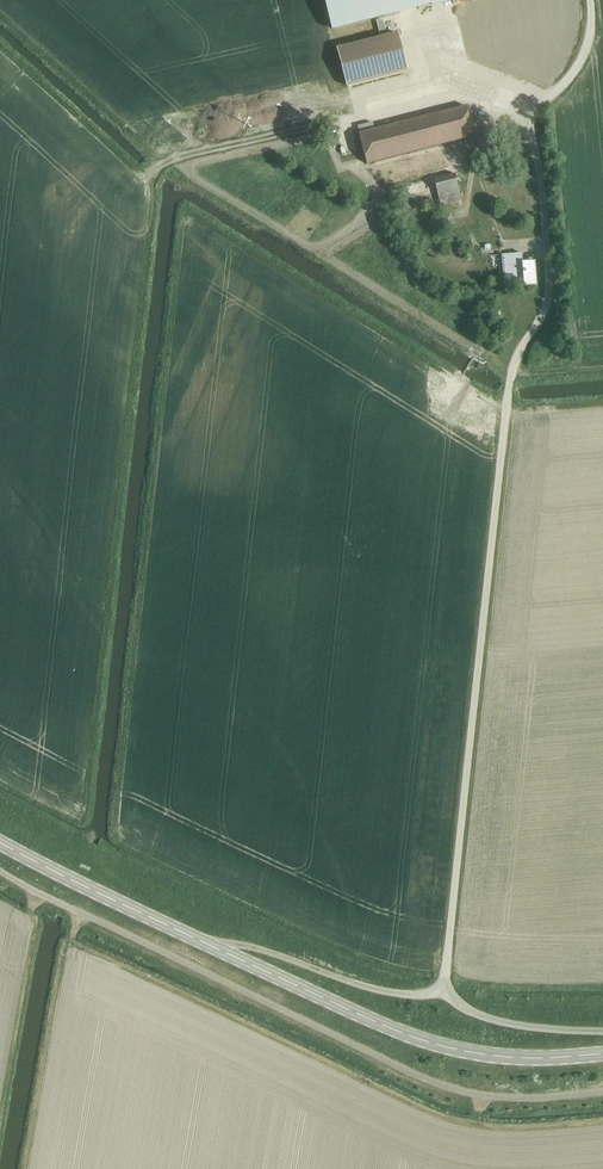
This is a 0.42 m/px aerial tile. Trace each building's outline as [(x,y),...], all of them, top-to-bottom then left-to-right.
[(332,31),(431,5),(430,0),(324,0),(332,31)] [(338,45),(349,84),(407,69),(397,30),(338,45)] [(360,131),(369,163),(476,134),(467,102),(360,131)] [(478,112),(487,110),(485,102),(477,103),(478,112)] [(442,208),(462,203),(456,181),(463,179),(461,172),(391,191),(395,205),(438,193),(442,208)] [(536,261),(522,262),(522,253),(502,254),(504,278),(523,277),(524,284),(537,284),(536,261)]
